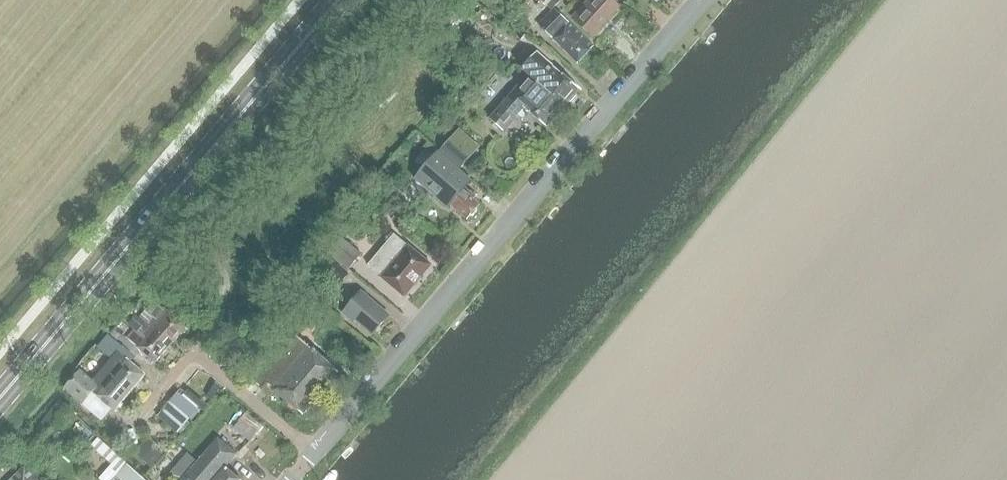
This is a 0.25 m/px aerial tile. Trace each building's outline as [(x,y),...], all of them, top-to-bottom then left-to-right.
[(613,0),(588,0),(571,18),(591,37),(619,6),(613,0)] [(592,47),(559,14),(554,10),(538,26),(577,63),(592,47)] [(525,73),(564,107),(567,102),(570,102),(575,96),(575,93),(578,90),(545,61),(535,52),(520,69),(525,73)] [(504,129),(523,108),(546,127),(564,107),(525,73),(517,82),(519,84),(509,96),(490,117),(504,129)] [(456,132),(438,152),(459,170),(477,149),(456,132)] [(437,152),(414,179),(414,180),(447,208),(450,206),(466,220),(470,216),(472,216),(476,211),(476,208),(478,206),(472,201),(475,198),(466,190),(472,183),(437,152)] [(431,265),(407,246),(393,235),(367,266),(381,277),(380,278),(404,298),(431,265)] [(362,254),(342,238),(329,255),(348,271),(362,254)] [(341,283),(349,274),(328,256),(320,266),(341,283)] [(162,281),(153,293),(174,311),(184,299),(162,281)] [(388,316),(360,292),(342,313),(352,322),(354,320),(372,335),(388,316)] [(154,318),(147,326),(170,345),(185,327),(163,308),(161,310),(158,307),(150,315),(154,318)] [(147,326),(136,316),(129,325),(134,329),(127,338),(133,343),(132,344),(155,363),(170,345),(147,326)] [(256,384),(269,395),(273,390),(302,414),(338,373),(308,348),(296,363),(284,352),(256,384)] [(114,411),(129,393),(144,375),(122,356),(122,357),(118,354),(109,364),(113,367),(100,382),(96,378),(93,382),(79,371),(64,389),(81,403),(91,391),(92,392),(91,392),(114,411)] [(170,401),(158,415),(179,434),(192,419),(170,401)] [(150,467),(164,452),(148,438),(134,453),(150,467)] [(98,479),(143,479),(97,439),(90,447),(110,465),(97,479),(98,479)] [(225,468),(236,455),(217,439),(182,479),(239,479),(225,468)] [(24,468),(11,479),(35,479),(24,468)]
